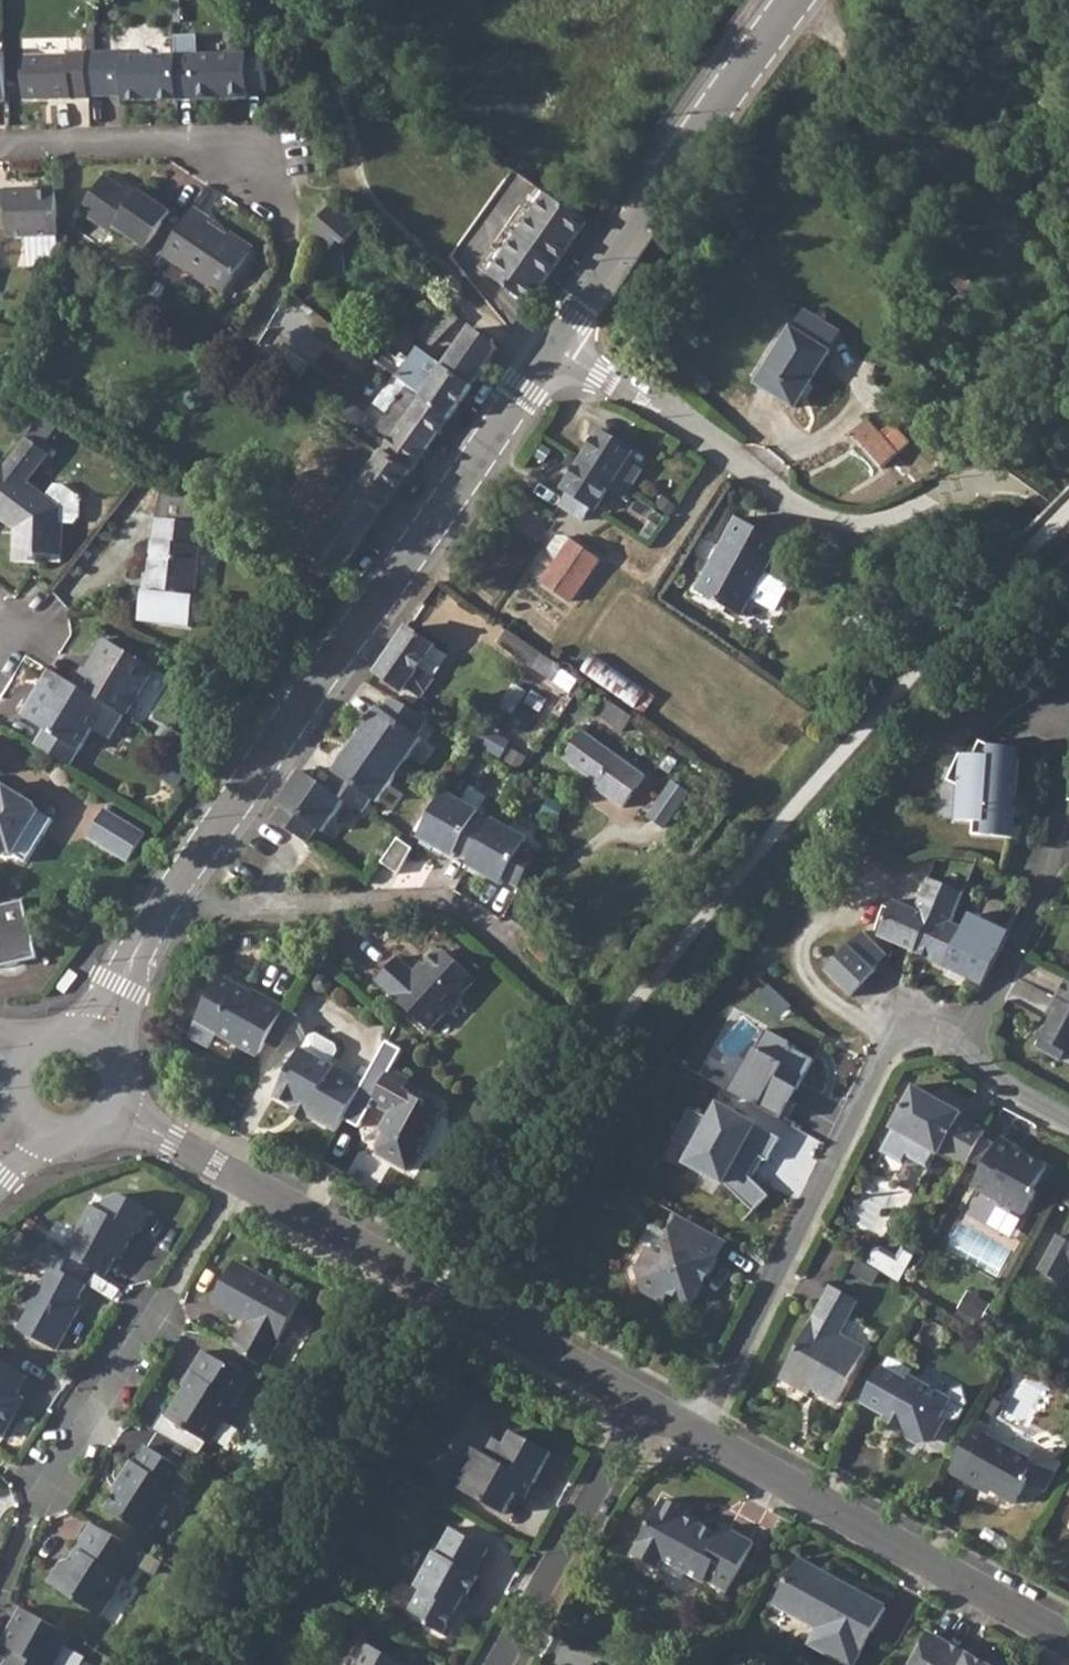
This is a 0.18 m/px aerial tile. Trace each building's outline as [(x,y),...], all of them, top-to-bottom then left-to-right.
[(192,34),(171,35),(171,55),(173,100),(244,97),(243,91),(261,91),(260,52),(192,54),(192,34)] [(78,38),(26,38),(26,52),(78,51),(78,38)] [(121,51),(100,52),(101,96),(119,95),(119,102),(145,101),(173,100),(171,55),(121,56),(121,51)] [(84,97),(84,53),(68,53),(67,57),(22,58),(22,103),(85,102),(84,97)] [(104,175),(79,212),(110,232),(113,227),(145,248),(169,211),(138,189),(135,195),(104,175)] [(25,239),(59,238),(57,194),(28,194),(27,190),(0,191),(0,230),(7,229),(7,240),(25,239)] [(530,306),(588,225),(547,197),(490,278),(530,306)] [(329,205),(325,208),(331,243),(334,239),(340,243),(354,227),(329,205)] [(315,217),(311,235),(326,249),(331,243),(325,208),(315,217)] [(191,210),(160,255),(219,295),(247,253),(223,237),(201,223),(204,218),(191,210)] [(791,328),(756,383),(796,408),(830,352),(794,330),(791,328)] [(471,329),(444,369),(471,388),(486,367),(498,351),(471,329)] [(342,353),(367,366),(374,352),(349,339),(342,353)] [(417,349),(396,378),(407,386),(423,398),(422,401),(448,420),(471,388),(444,369),(417,349)] [(274,359),(265,372),(289,388),(298,376),(274,359)] [(328,413),(326,417),(335,423),(362,441),(380,454),(383,454),(410,473),(448,420),(422,401),(423,398),(407,386),(387,414),(376,429),(371,425),(368,429),(361,424),(366,418),(339,398),(328,413)] [(45,412),(25,439),(0,472),(0,520),(15,531),(14,562),(36,562),(37,556),(61,556),(62,524),(74,525),(78,521),(79,498),(61,485),(54,485),(45,498),(27,484),(48,456),(40,450),(61,422),(45,412)] [(868,419),(853,433),(882,466),(910,441),(893,422),(881,433),(868,419)] [(600,429),(562,490),(568,494),(560,506),(584,520),(591,509),(596,511),(609,490),(624,499),(642,469),(628,460),(634,451),(600,429)] [(307,556),(336,576),(365,536),(406,480),(410,473),(383,454),(380,454),(362,441),(324,495),(342,508),(307,556)] [(736,516),(690,586),(735,614),(746,596),(769,611),(784,588),(760,573),(779,543),(736,516)] [(600,561),(571,540),(558,539),(551,549),(558,560),(544,581),(572,600),(600,561)] [(203,550),(153,543),(149,590),(143,590),(139,624),(192,630),(203,550)] [(407,627),(376,672),(403,690),(407,686),(422,697),(435,678),(433,676),(447,655),(434,646),(434,645),(407,627)] [(563,667),(509,628),(499,642),(553,680),(563,667)] [(78,668),(69,684),(120,716),(122,716),(150,670),(103,641),(84,672),(78,668)] [(40,729),(31,745),(66,766),(88,730),(105,740),(120,716),(69,684),(46,669),(18,715),(40,729)] [(383,712),(379,709),(356,742),(400,773),(423,741),(418,737),(429,721),(393,699),(383,712)] [(634,718),(608,699),(598,713),(623,731),(634,718)] [(583,733),(564,759),(596,782),(594,787),(623,808),(645,777),(583,733)] [(974,832),(1014,836),(1022,758),(983,739),(974,757),(963,752),(950,777),(960,782),(956,817),(975,819),(974,832)] [(363,815),(372,802),(377,805),(400,773),(356,742),(333,773),(338,776),(328,790),(363,815)] [(309,845),(318,831),(322,834),(345,802),(301,771),(279,803),(283,807),(273,820),(309,845)] [(1,856),(4,852),(23,863),(48,821),(31,811),(32,806),(1,786),(0,787),(0,856),(1,856)] [(446,793),(420,840),(453,859),(456,854),(471,862),(492,825),(477,817),(480,812),(446,793)] [(101,810),(84,838),(123,863),(140,834),(101,810)] [(494,821),(492,825),(468,868),(501,887),(504,882),(519,890),(540,853),(525,845),(528,840),(494,821)] [(383,864),(399,876),(414,850),(399,840),(383,864)] [(878,936),(916,951),(933,914),(952,921),(964,891),(928,876),(915,906),(895,897),(878,936)] [(21,902),(0,906),(0,964),(33,957),(30,941),(32,941),(29,923),(26,924),(21,902)] [(933,914),(916,951),(943,963),(963,926),(952,921),(933,914)] [(963,926),(943,963),(984,983),(1005,940),(966,921),(963,926)] [(865,931),(852,944),(875,967),(885,952),(865,931)] [(852,944),(829,969),(853,993),(876,969),(875,967),(852,944)] [(394,956),(374,980),(427,1030),(442,1014),(450,1013),(459,1004),(459,995),(473,979),(442,950),(433,950),(422,964),(423,966),(416,975),(394,956)] [(191,1020),(256,1055),(283,1005),(261,994),(259,997),(217,974),(191,1020)] [(1055,1055),(1059,1057),(1064,1048),(1068,1051),(1068,976),(1067,975),(1057,996),(1059,998),(1040,1035),(1042,1036),(1038,1045),(1055,1055)] [(355,1047),(348,1067),(372,1075),(386,1032),(363,1024),(356,1047),(355,1047)] [(768,1030),(735,1096),(786,1121),(819,1056),(768,1030)] [(272,1096),(334,1130),(361,1082),(299,1048),(272,1096)] [(388,1068),(369,1102),(388,1112),(382,1123),(385,1125),(374,1144),(373,1152),(405,1170),(438,1110),(401,1089),(406,1079),(388,1068)] [(940,1154),(964,1168),(983,1132),(958,1119),(960,1115),(911,1088),(889,1131),(937,1158),(940,1154)] [(754,1212),(769,1198),(750,1176),(774,1133),(714,1098),(681,1164),(725,1184),(754,1212)] [(999,1138),(972,1186),(1024,1216),(1037,1192),(1033,1189),(1044,1168),(1022,1155),(1020,1158),(1012,1153),(1015,1147),(999,1138)] [(91,1205),(64,1255),(91,1269),(107,1277),(123,1248),(128,1249),(138,1232),(140,1233),(152,1211),(120,1194),(107,1197),(100,1210),(91,1205)] [(727,1241),(676,1213),(666,1232),(673,1235),(662,1255),(649,1249),(638,1270),(645,1292),(663,1302),(670,1292),(692,1304),(727,1241)] [(1062,1241),(1057,1238),(1038,1273),(1059,1286),(1068,1268),(1068,1229),(1062,1241)] [(54,1249),(45,1265),(53,1270),(45,1284),(35,1288),(27,1301),(30,1314),(21,1332),(60,1353),(81,1314),(76,1311),(88,1289),(82,1285),(91,1269),(64,1255),(54,1249)] [(241,1326),(229,1346),(264,1365),(302,1297),(233,1260),(211,1299),(245,1319),(251,1323),(248,1329),(241,1326)] [(831,1289),(780,1380),(806,1395),(809,1389),(836,1404),(865,1352),(838,1337),(857,1303),(831,1289)] [(187,1387),(184,1385),(164,1418),(209,1443),(248,1375),(201,1349),(188,1370),(195,1374),(187,1387)] [(7,1388),(15,1393),(26,1374),(0,1360),(0,1402),(7,1388)] [(880,1368),(861,1401),(887,1416),(898,1421),(899,1430),(906,1432),(908,1441),(919,1447),(928,1444),(939,1424),(957,1419),(966,1404),(960,1386),(936,1393),(909,1377),(906,1383),(880,1368)] [(3,1436),(15,1414),(0,1406),(0,1435),(3,1436)] [(976,1421),(946,1471),(977,1489),(981,1483),(1014,1503),(1027,1479),(1023,1477),(1032,1462),(986,1436),(990,1430),(976,1421)] [(478,1458),(463,1450),(446,1481),(504,1511),(515,1491),(520,1493),(528,1479),(533,1481),(549,1451),(509,1430),(502,1442),(490,1436),(482,1451),(478,1458)] [(124,1483),(109,1508),(149,1532),(176,1486),(173,1484),(183,1467),(146,1443),(136,1459),(133,1457),(120,1481),(124,1483)] [(665,1499),(634,1554),(659,1568),(664,1559),(706,1583),(708,1579),(728,1590),(754,1541),(727,1526),(721,1534),(702,1524),(700,1526),(686,1518),(689,1514),(665,1499)] [(140,1550),(91,1523),(77,1548),(82,1550),(74,1562),(70,1560),(63,1560),(49,1583),(100,1616),(140,1550)] [(420,1586),(409,1605),(423,1613),(427,1623),(449,1635),(463,1608),(456,1604),(462,1591),(466,1593),(477,1573),(473,1570),(486,1545),(449,1524),(435,1548),(433,1546),(414,1581),(420,1586)] [(829,1577),(798,1560),(772,1605),(818,1632),(811,1645),(847,1664),(853,1664),(885,1608),(845,1586),(843,1592),(826,1582),(829,1577)] [(22,1608),(5,1644),(18,1651),(14,1660),(10,1658),(7,1664),(55,1664),(71,1636),(22,1608)] [(927,1632),(908,1664),(986,1664),(927,1632)] [(359,1655),(353,1664),(404,1664),(405,1663),(366,1642),(359,1655)]
